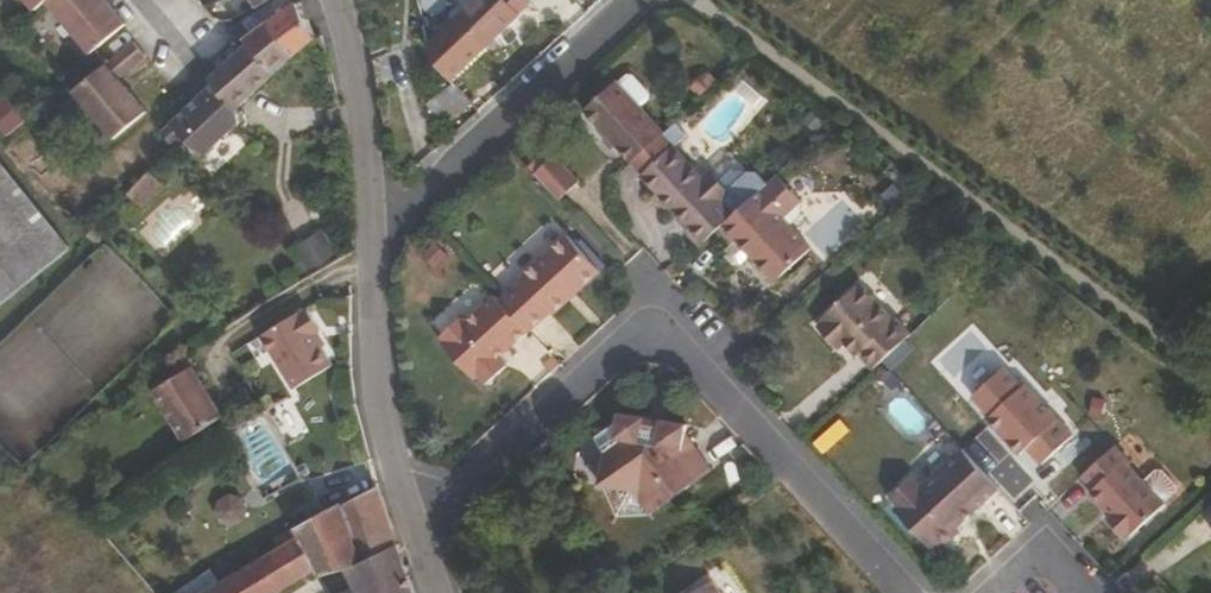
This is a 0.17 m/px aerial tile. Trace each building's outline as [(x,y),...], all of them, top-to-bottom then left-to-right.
[(102,0),(48,0),(46,2),(89,56),(124,27),(102,0)] [(296,0),(294,0),(267,21),(293,55),(313,36),(296,0)] [(523,14),(508,0),(477,0),(459,20),(490,50),(523,14)] [(233,109),(293,55),(267,21),(244,39),(247,43),(204,77),(206,79),(160,129),(175,142),(199,158),(238,121),(237,112),(233,109)] [(143,116),(115,82),(144,59),(131,44),(71,93),(111,142),(143,116)] [(644,90),(626,72),(622,72),(616,78),(636,102),(644,95),(644,90)] [(616,78),(613,76),(579,106),(625,159),(627,158),(659,129),(636,102),(616,78)] [(758,190),(764,185),(753,173),(745,174),(732,158),(723,158),(699,180),(669,147),(683,133),(670,120),(659,129),(627,158),(640,171),(637,174),(699,243),(717,227),(758,190)] [(575,182),(550,155),(531,173),(555,200),(575,182)] [(796,216),(798,201),(775,175),(764,185),(758,190),(773,206),(770,209),(785,226),(796,216)] [(132,210),(153,189),(141,176),(120,197),(132,210)] [(0,179),(0,303),(61,252),(0,179)] [(785,226),(770,209),(773,206),(758,190),(717,227),(730,242),(734,239),(748,255),(770,281),(806,249),(785,226)] [(593,270),(560,233),(512,275),(516,279),(492,299),(519,329),(542,308),(546,312),(593,270)] [(748,255),(734,239),(730,242),(726,246),(741,262),(748,255)] [(906,334),(891,316),(888,318),(857,282),(818,316),(819,319),(812,326),(833,349),(841,342),(852,355),(855,352),(868,368),(906,334)] [(489,356),(519,329),(492,299),(487,294),(458,320),(452,314),(431,332),(436,338),(432,342),(464,377),(468,373),(476,383),(496,364),(489,356)] [(333,362),(314,332),(321,326),(308,303),(258,333),(293,387),(333,362)] [(153,391),(192,366),(188,359),(149,384),(153,391)] [(222,417),(192,366),(153,391),(183,441),(222,417)] [(1069,440),(1022,385),(1018,388),(1000,367),(969,396),(986,416),(982,420),(1014,457),(1022,449),(1037,467),(1069,440)] [(709,462),(680,429),(681,420),(613,405),(611,416),(592,431),(606,446),(599,477),(632,507),(641,497),(654,510),(709,462)] [(300,476),(263,408),(226,431),(261,500),(300,476)] [(951,527),(993,490),(958,450),(916,487),(907,478),(885,498),(893,507),(888,512),(924,551),(929,547),(933,552),(955,531),(951,527)] [(1125,541),(1160,509),(1159,507),(1139,485),(1127,472),(1126,467),(1112,450),(1076,480),(1109,517),(1101,523),(1119,543),(1123,539),(1125,541)] [(1170,491),(1155,475),(1150,475),(1139,485),(1159,507),(1170,497),(1170,491)] [(632,507),(599,477),(599,479),(615,512),(643,519),(645,518),(632,507)] [(376,485),(341,506),(339,500),(292,527),(314,571),(316,576),(343,571),(355,589),(345,592),(412,592),(376,485)] [(654,510),(641,497),(632,507),(645,518),(654,510)] [(314,571),(292,527),(275,538),(278,547),(200,592),(278,592),(314,571)]
